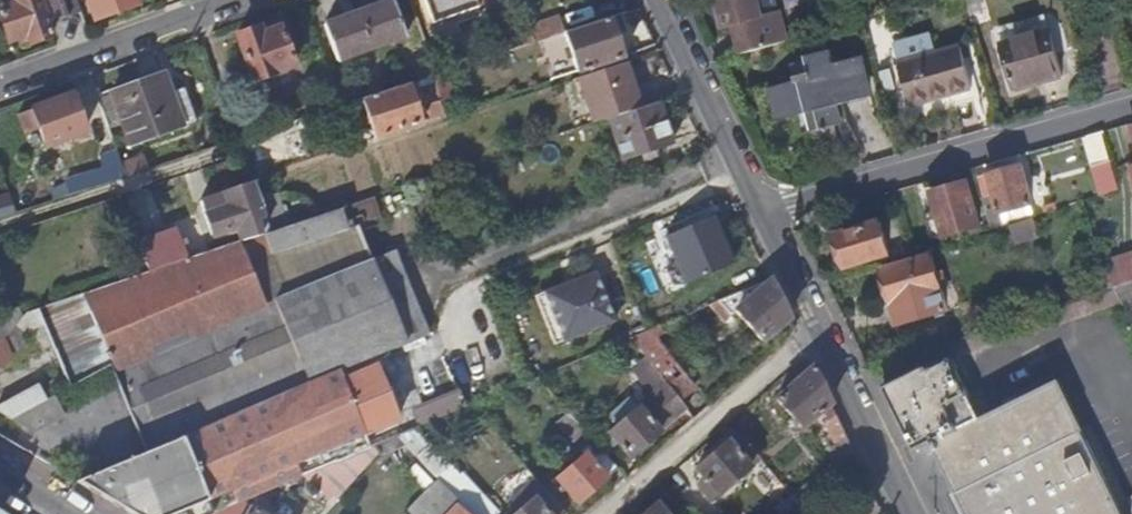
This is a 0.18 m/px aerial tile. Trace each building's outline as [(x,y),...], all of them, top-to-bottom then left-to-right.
[(74,0),(13,0),(14,4),(0,10),(0,21),(9,44),(27,38),(29,44),(59,33),(57,28),(58,27),(81,19),(74,0)] [(133,0),(86,0),(94,22),(136,7),(133,0)] [(392,0),(387,0),(359,10),(359,15),(371,47),(376,45),(381,43),(404,35),(392,0)] [(768,0),(767,0),(759,3),(758,0),(718,0),(726,28),(732,25),(735,35),(783,22),(780,13),(772,14),(768,0)] [(990,19),(984,0),(969,0),(977,23),(990,19)] [(371,47),(359,15),(359,10),(355,12),(324,23),(337,60),(371,47)] [(568,33),(562,15),(532,26),(538,43),(564,34),(565,34),(568,33)] [(624,32),(619,16),(608,19),(614,35),(624,32)] [(622,58),(614,35),(608,19),(568,33),(565,34),(577,72),(622,58)] [(790,41),(783,22),(735,35),(741,54),(789,40),(790,41)] [(538,43),(532,26),(506,35),(512,51),(538,43)] [(292,67),(278,28),(262,34),(259,27),(235,35),(252,80),(292,67)] [(1061,72),(1049,28),(997,42),(1010,86),(1061,72)] [(971,88),(959,47),(897,64),(909,106),(971,88)] [(871,98),(861,57),(833,64),(830,51),(806,57),(806,61),(784,66),(788,83),(765,89),(774,122),(789,118),(793,131),(807,127),(813,146),(840,139),(832,108),(871,98)] [(437,75),(432,61),(414,67),(420,81),(432,77),(437,75)] [(639,108),(623,63),(578,78),(594,123),(607,119),(639,108)] [(459,111),(446,72),(437,75),(432,77),(445,116),(459,111)] [(181,128),(169,94),(163,75),(111,94),(120,120),(130,147),(181,128)] [(445,116),(432,77),(420,81),(417,81),(431,121),(445,116)] [(421,124),(408,84),(389,91),(387,91),(362,100),(376,139),(421,124)] [(194,123),(183,90),(169,94),(181,128),(194,123)] [(120,120),(111,94),(97,99),(106,125),(120,120)] [(87,146),(69,97),(31,111),(42,142),(49,160),(64,154),(87,146)] [(672,145),(657,101),(639,108),(607,119),(621,162),(672,145)] [(49,160),(42,142),(28,148),(37,171),(66,160),(64,154),(49,160)] [(68,197),(125,179),(120,165),(115,152),(98,158),(102,170),(63,184),(68,197)] [(148,171),(142,157),(120,165),(125,179),(148,171)] [(1118,192),(1110,164),(1091,169),(1100,198),(1118,192)] [(1031,208),(1019,167),(976,179),(982,200),(991,197),(998,217),(1031,208)] [(979,228),(965,183),(927,194),(940,238),(979,228)] [(271,233),(253,185),(247,187),(225,194),(229,208),(206,216),(214,238),(237,230),(242,243),(271,233)] [(11,206),(0,210),(3,219),(14,216),(11,206)] [(280,251),(357,227),(349,207),(271,233),(278,251),(280,251)] [(732,266),(711,218),(663,239),(684,286),(732,266)] [(1038,236),(1034,221),(1008,228),(1014,247),(1038,240),(1040,245),(1057,240),(1055,231),(1038,236)] [(889,255),(879,222),(834,235),(845,269),(889,255)] [(372,262),(357,227),(280,251),(278,251),(244,244),(240,246),(264,304),(372,262)] [(184,259),(175,232),(140,243),(150,269),(184,259)] [(911,254),(907,240),(895,244),(900,258),(911,254)] [(264,304),(240,246),(220,255),(135,290),(132,280),(102,291),(19,318),(19,320),(21,324),(37,318),(39,326),(85,310),(104,355),(104,356),(110,368),(264,304)] [(427,336),(393,253),(372,262),(407,345),(427,336)] [(1104,263),(1113,290),(1114,289),(1131,284),(1131,255),(1104,263)] [(948,312),(932,256),(889,269),(898,300),(890,303),(897,327),(948,312)] [(329,377),(407,345),(372,262),(264,304),(110,368),(146,454),(181,440),(329,377)] [(898,300),(889,269),(880,271),(890,303),(898,300)] [(613,324),(594,275),(543,295),(562,344),(613,324)] [(734,312),(767,282),(718,303),(729,315),(734,312)] [(788,321),(769,282),(767,282),(734,312),(761,343),(788,321)] [(1114,289),(1122,306),(1131,325),(1131,284),(1114,289)] [(562,344),(543,295),(533,299),(553,348),(562,344)] [(8,350),(14,337),(10,326),(0,330),(0,353),(8,350)] [(24,357),(15,332),(14,337),(8,350),(0,353),(0,365),(24,357)] [(693,389),(647,333),(645,333),(628,340),(665,386),(678,401),(693,389)] [(52,399),(110,368),(104,356),(104,355),(45,387),(52,399)] [(1096,459),(1060,384),(980,422),(954,368),(942,362),(925,369),(923,369),(921,369),(920,368),(884,385),(891,401),(915,451),(931,444),(948,480),(965,513),(1123,513),(1096,459)] [(830,404),(812,367),(776,400),(801,429),(817,415),(830,404)] [(393,423),(371,372),(342,384),(361,436),(393,423)] [(206,503),(355,439),(361,436),(342,384),(334,388),(329,377),(181,440),(206,503)] [(8,422),(52,399),(45,387),(43,383),(1,406),(8,422)] [(891,401),(884,385),(879,387),(886,403),(891,401)] [(629,459),(684,410),(678,401),(665,386),(609,436),(629,459)] [(426,426),(464,407),(456,392),(418,411),(426,426)] [(34,432),(61,418),(52,399),(8,422),(34,432)] [(807,513),(862,470),(857,459),(830,404),(817,415),(840,441),(834,446),(849,464),(793,498),(807,513)] [(617,471),(578,429),(567,438),(584,456),(607,480),(617,471)] [(427,445),(413,430),(394,439),(411,458),(427,445)] [(759,460),(738,436),(730,443),(750,467),(759,460)] [(360,453),(355,439),(206,503),(209,513),(216,513),(244,502),(360,453)] [(181,440),(146,454),(77,483),(128,513),(209,513),(206,503),(181,440)] [(717,496),(750,467),(730,443),(728,442),(696,470),(717,496)] [(0,462),(0,466),(28,480),(34,469),(4,454),(0,462)] [(607,480),(584,456),(555,481),(577,506),(607,480)] [(457,480),(444,492),(455,504),(465,513),(491,513),(457,480)] [(560,509),(533,480),(506,505),(513,513),(512,513),(555,513),(560,509)] [(448,512),(427,492),(407,513),(446,513),(448,512)] [(244,502),(216,513),(263,513),(244,502)] [(455,504),(448,512),(446,513),(465,513),(455,504)] [(655,505),(644,513),(663,513),(655,505)]
